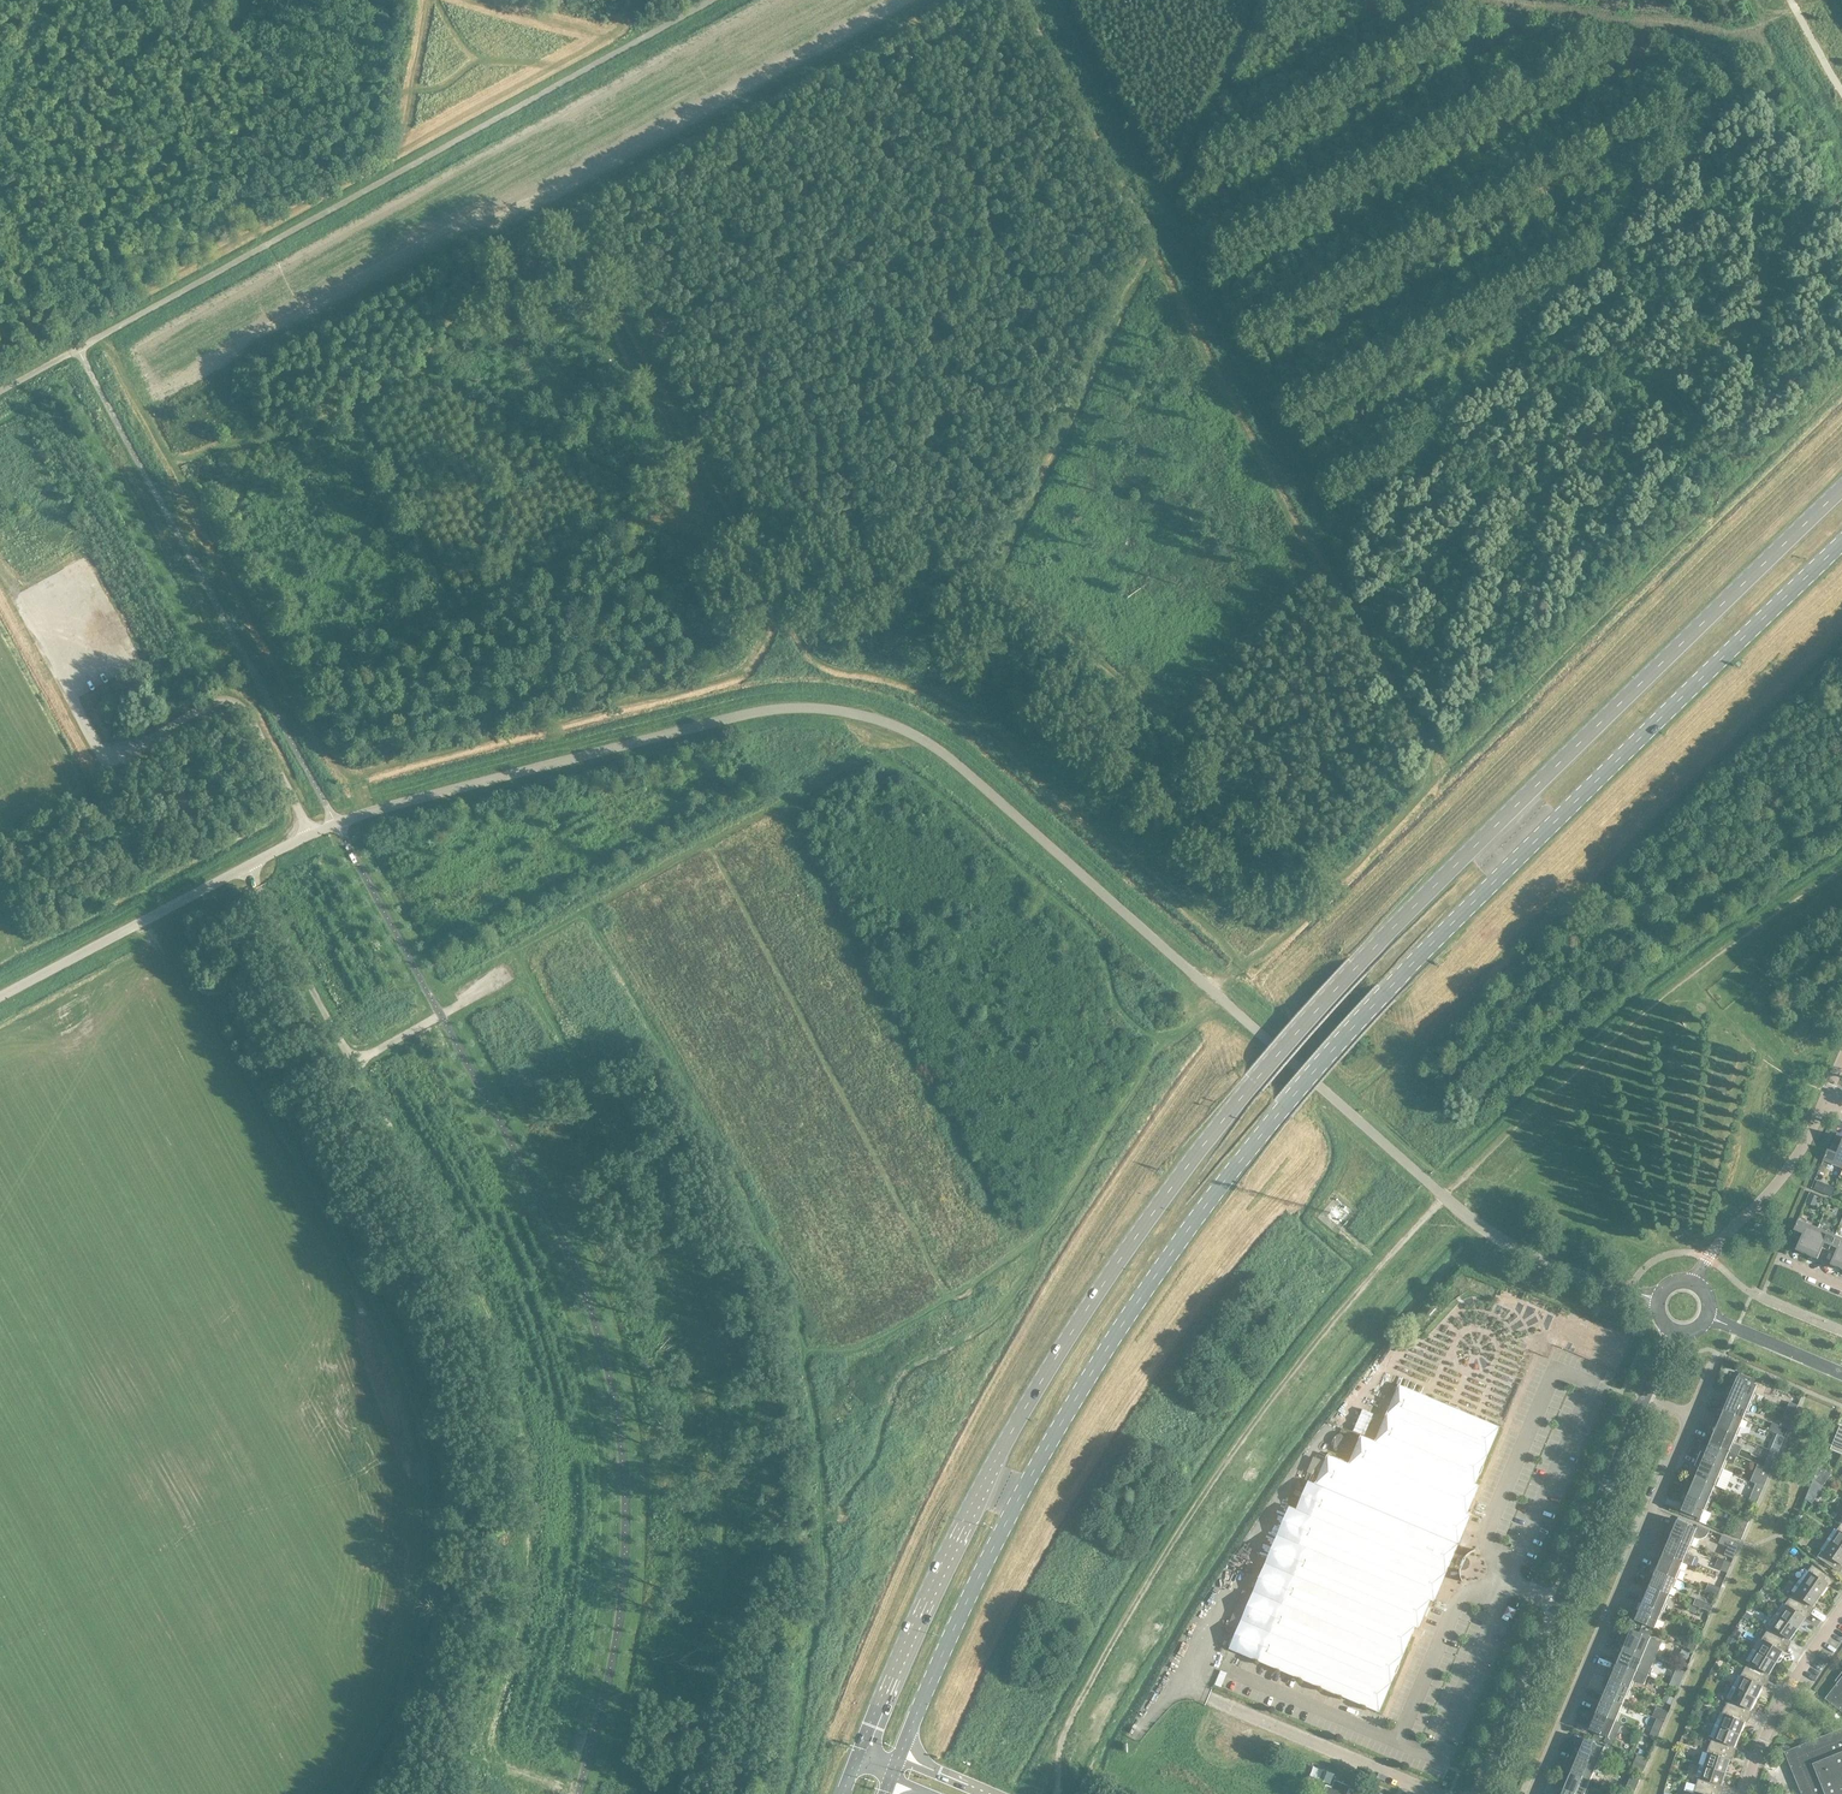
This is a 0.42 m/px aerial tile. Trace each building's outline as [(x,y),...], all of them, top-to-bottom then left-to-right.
[(1827,1149),(1822,1160),(1841,1168),(1841,1138),(1841,1141),(1834,1138),(1829,1150),(1827,1149)] [(1825,1184),(1821,1192),(1830,1196),(1834,1187),(1825,1184)] [(1810,1193),(1805,1202),(1814,1206),(1818,1197),(1810,1193)] [(1817,1228),(1797,1220),(1792,1230),(1795,1231),(1790,1243),(1797,1246),(1795,1250),(1806,1255),(1817,1228)] [(1834,1235),(1817,1228),(1806,1255),(1817,1259),(1819,1255),(1825,1258),(1834,1235)] [(1834,1235),(1825,1258),(1831,1261),(1829,1265),(1840,1269),(1841,1266),(1841,1239),(1834,1235)] [(1728,1385),(1725,1392),(1751,1403),(1754,1395),(1753,1394),(1756,1385),(1749,1382),(1750,1378),(1738,1373),(1733,1387),(1728,1385)] [(1289,1506),(1229,1649),(1379,1712),(1415,1627),(1418,1629),(1430,1600),(1434,1602),(1447,1570),(1460,1570),(1460,1566),(1463,1560),(1466,1556),(1457,1547),(1470,1515),(1467,1514),(1479,1485),(1475,1484),(1499,1427),(1398,1385),(1374,1441),(1360,1435),(1348,1464),(1327,1455),(1315,1484),(1308,1481),(1296,1509),(1289,1506)] [(1751,1403),(1725,1392),(1722,1399),(1726,1401),(1723,1411),(1742,1419),(1746,1411),(1747,1411),(1751,1403)] [(1742,1419),(1723,1411),(1719,1420),(1714,1418),(1711,1425),(1737,1436),(1740,1428),(1739,1427),(1742,1419)] [(1784,1412),(1783,1416),(1791,1420),(1793,1415),(1784,1412)] [(1772,1422),(1769,1430),(1776,1433),(1779,1425),(1772,1422)] [(1737,1436),(1711,1425),(1708,1433),(1712,1435),(1709,1444),(1728,1452),(1735,1455),(1739,1447),(1733,1444),(1737,1436)] [(1841,1455),(1841,1427),(1840,1426),(1830,1450),(1841,1455)] [(1728,1452),(1709,1444),(1705,1453),(1700,1451),(1697,1458),(1723,1469),(1726,1461),(1725,1460),(1728,1452)] [(1768,1450),(1765,1457),(1774,1461),(1777,1453),(1768,1450)] [(1723,1469),(1697,1458),(1694,1466),(1698,1468),(1695,1477),(1714,1485),(1718,1477),(1719,1478),(1723,1469)] [(1756,1464),(1749,1481),(1763,1486),(1770,1470),(1756,1464)] [(1714,1485),(1695,1477),(1691,1486),(1686,1484),(1683,1492),(1709,1503),(1712,1494),(1711,1494),(1714,1485)] [(1815,1477),(1813,1480),(1822,1487),(1824,1484),(1815,1477)] [(1813,1480),(1805,1499),(1812,1504),(1823,1487),(1813,1480)] [(1709,1503),(1683,1492),(1680,1499),(1684,1501),(1680,1511),(1700,1519),(1703,1510),(1705,1511),(1709,1503)] [(1751,1493),(1748,1500),(1756,1503),(1759,1496),(1751,1493)] [(1668,1527),(1664,1535),(1691,1546),(1694,1538),(1695,1538),(1697,1539),(1700,1539),(1705,1537),(1706,1536),(1708,1533),(1709,1530),(1697,1525),(1695,1528),(1677,1520),(1673,1529),(1668,1527)] [(1740,1522),(1736,1531),(1742,1533),(1746,1525),(1740,1522)] [(1840,1524),(1836,1530),(1834,1529),(1827,1539),(1841,1550),(1841,1525),(1840,1524)] [(1691,1546),(1664,1535),(1661,1542),(1666,1544),(1662,1553),(1682,1562),(1691,1565),(1694,1557),(1687,1554),(1691,1546)] [(1721,1535),(1718,1543),(1726,1547),(1723,1554),(1732,1558),(1739,1543),(1721,1535)] [(1827,1539),(1820,1550),(1821,1551),(1817,1557),(1830,1567),(1834,1561),(1841,1565),(1841,1563),(1841,1550),(1827,1539)] [(1793,1548),(1789,1553),(1793,1557),(1798,1552),(1793,1548)] [(1682,1562),(1662,1553),(1658,1563),(1654,1561),(1650,1568),(1677,1579),(1680,1571),(1678,1570),(1682,1562)] [(1717,1559),(1714,1567),(1726,1573),(1730,1564),(1717,1559)] [(1805,1570),(1798,1580),(1820,1595),(1827,1584),(1821,1580),(1825,1574),(1812,1565),(1807,1571),(1805,1570)] [(1677,1579),(1650,1568),(1647,1575),(1652,1577),(1648,1587),(1668,1595),(1671,1587),(1673,1587),(1677,1579)] [(1820,1595),(1798,1580),(1791,1591),(1793,1592),(1788,1598),(1802,1608),(1806,1602),(1812,1606),(1820,1595)] [(1707,1583),(1704,1590),(1717,1596),(1720,1589),(1707,1583)] [(1765,1585),(1762,1589),(1767,1593),(1770,1588),(1765,1585)] [(1668,1595),(1648,1587),(1644,1596),(1640,1594),(1636,1601),(1663,1612),(1666,1604),(1664,1603),(1668,1595)] [(1802,1608),(1788,1598),(1784,1604),(1782,1603),(1775,1614),(1796,1629),(1804,1618),(1798,1613),(1802,1608)] [(1663,1612),(1636,1601),(1633,1609),(1638,1611),(1634,1620),(1654,1629),(1657,1620),(1659,1621),(1663,1612)] [(1704,1602),(1701,1609),(1710,1612),(1713,1606),(1704,1602)] [(1689,1606),(1687,1611),(1695,1614),(1697,1609),(1689,1606)] [(1746,1613),(1743,1618),(1749,1622),(1752,1617),(1746,1613)] [(1796,1629),(1775,1614),(1768,1624),(1770,1625),(1765,1632),(1779,1641),(1782,1635),(1789,1640),(1796,1629)] [(1621,1637),(1618,1644),(1654,1659),(1661,1642),(1630,1629),(1626,1639),(1621,1637)] [(1779,1641),(1765,1632),(1761,1639),(1759,1638),(1752,1650),(1775,1663),(1782,1651),(1775,1647),(1779,1641)] [(1686,1638),(1683,1645),(1692,1649),(1695,1641),(1686,1638)] [(1729,1638),(1726,1643),(1735,1648),(1737,1643),(1729,1638)] [(1654,1659),(1618,1644),(1615,1652),(1620,1654),(1616,1663),(1647,1676),(1654,1659)] [(1775,1663),(1752,1650),(1746,1660),(1748,1661),(1744,1668),(1758,1676),(1761,1670),(1768,1674),(1775,1663)] [(1678,1661),(1675,1668),(1684,1672),(1687,1665),(1678,1661)] [(1647,1676),(1616,1663),(1612,1672),(1607,1670),(1604,1677),(1630,1688),(1634,1681),(1643,1685),(1647,1676)] [(1758,1676),(1744,1668),(1740,1676),(1738,1675),(1732,1686),(1755,1698),(1761,1686),(1754,1682),(1758,1676)] [(1824,1699),(1841,1712),(1841,1671),(1835,1681),(1837,1682),(1824,1699)] [(1630,1688),(1604,1677),(1601,1685),(1606,1687),(1602,1696),(1622,1704),(1625,1696),(1627,1697),(1630,1688)] [(1672,1677),(1668,1685),(1678,1689),(1681,1681),(1672,1677)] [(1755,1698),(1732,1686),(1726,1698),(1728,1699),(1725,1706),(1739,1713),(1742,1706),(1749,1710),(1755,1698)] [(1622,1704),(1602,1696),(1598,1705),(1593,1703),(1590,1711),(1616,1722),(1620,1713),(1618,1713),(1622,1704)] [(1665,1696),(1662,1702),(1671,1705),(1673,1700),(1665,1696)] [(1739,1713),(1725,1706),(1721,1714),(1719,1713),(1714,1725),(1739,1735),(1744,1722),(1737,1719),(1739,1713)] [(1657,1709),(1653,1717),(1664,1722),(1667,1713),(1657,1709)] [(1616,1722),(1590,1711),(1587,1718),(1592,1720),(1588,1730),(1607,1738),(1611,1729),(1613,1730),(1616,1722)] [(1836,1722),(1832,1716),(1827,1720),(1830,1725),(1836,1722)] [(1657,1738),(1664,1722),(1657,1720),(1650,1736),(1657,1738)] [(1739,1735),(1714,1725),(1710,1736),(1712,1737),(1709,1745),(1724,1751),(1726,1744),(1733,1747),(1739,1735)] [(1685,1728),(1683,1735),(1689,1738),(1691,1732),(1690,1730),(1685,1728)] [(1791,1749),(1789,1747),(1787,1745),(1784,1745),(1781,1745),(1779,1747),(1777,1749),(1777,1752),(1777,1754),(1777,1755),(1779,1757),(1781,1759),(1784,1759),(1786,1759),(1791,1770),(1792,1772),(1801,1793),(1841,1793),(1841,1728),(1791,1749)] [(1575,1746),(1572,1754),(1598,1765),(1602,1756),(1600,1756),(1604,1747),(1584,1739),(1580,1748),(1575,1746)] [(1724,1751),(1709,1745),(1706,1753),(1704,1752),(1700,1764),(1724,1772),(1729,1760),(1721,1757),(1724,1751)] [(1598,1765),(1572,1754),(1569,1761),(1574,1763),(1570,1772),(1590,1780),(1593,1772),(1595,1773),(1598,1765)] [(1636,1757),(1632,1766),(1635,1767),(1634,1770),(1642,1774),(1647,1762),(1636,1757)] [(1724,1772),(1700,1764),(1696,1776),(1698,1777),(1695,1785),(1711,1789),(1713,1783),(1720,1785),(1724,1772)] [(1570,1772),(1566,1781),(1561,1779),(1558,1787),(1575,1793),(1586,1793),(1588,1789),(1586,1789),(1590,1780),(1570,1772)] [(1630,1778),(1624,1792),(1628,1793),(1633,1793),(1639,1781),(1630,1778)] [(1359,1790),(1334,1779),(1331,1787),(1326,1784),(1321,1793),(1357,1793),(1359,1790)] [(1695,1785),(1693,1793),(1691,1792),(1690,1793),(1710,1793),(1711,1789),(1695,1785)]
